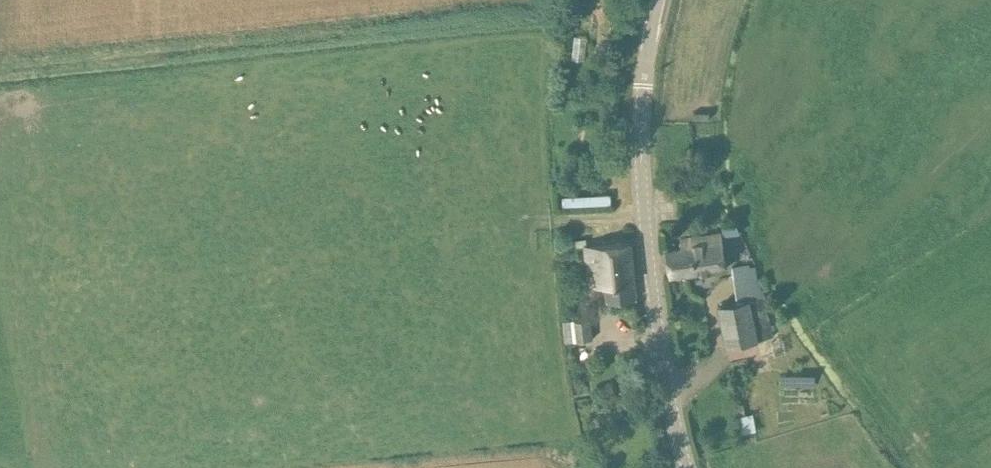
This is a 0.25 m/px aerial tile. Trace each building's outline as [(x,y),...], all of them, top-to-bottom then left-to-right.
[(575,36),(572,59),(584,61),(587,37),(575,36)] [(721,233),(701,236),(681,239),(682,249),(667,252),(671,277),(726,268),(721,233)] [(610,301),(618,300),(637,298),(632,242),(587,247),(591,288),(609,286),(610,301)] [(727,346),(746,342),(774,336),(765,296),(754,274),(751,275),(750,271),(747,272),(746,266),(733,269),(737,302),(718,306),(727,346)] [(591,319),(575,320),(577,339),(593,337),(591,319)] [(793,339),(780,343),(784,358),(798,355),(793,339)] [(812,375),(779,373),(778,386),(811,388),(812,375)] [(738,434),(755,431),(751,413),(735,416),(738,434)]
